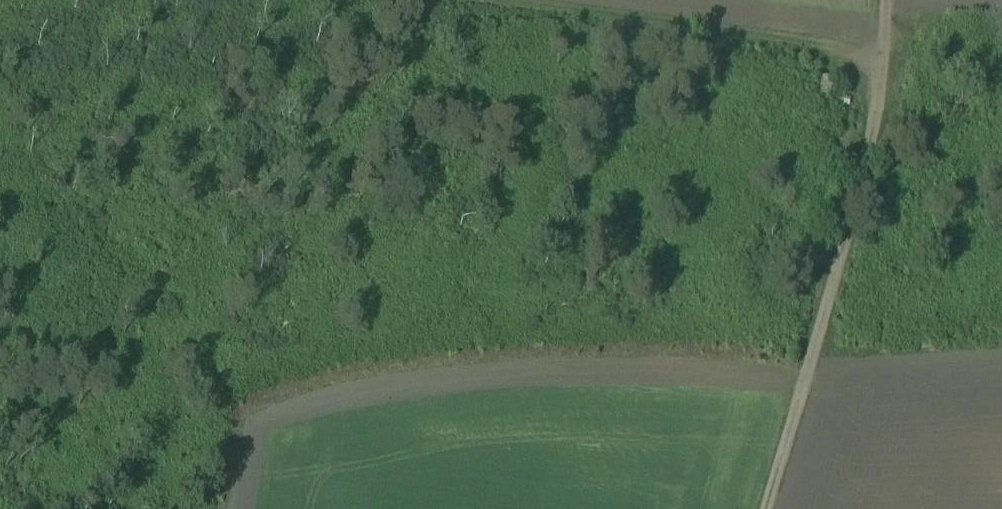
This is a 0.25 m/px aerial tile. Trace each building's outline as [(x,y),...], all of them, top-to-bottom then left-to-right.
[(819,95),(835,98),(838,81),(822,78),(819,95)]
